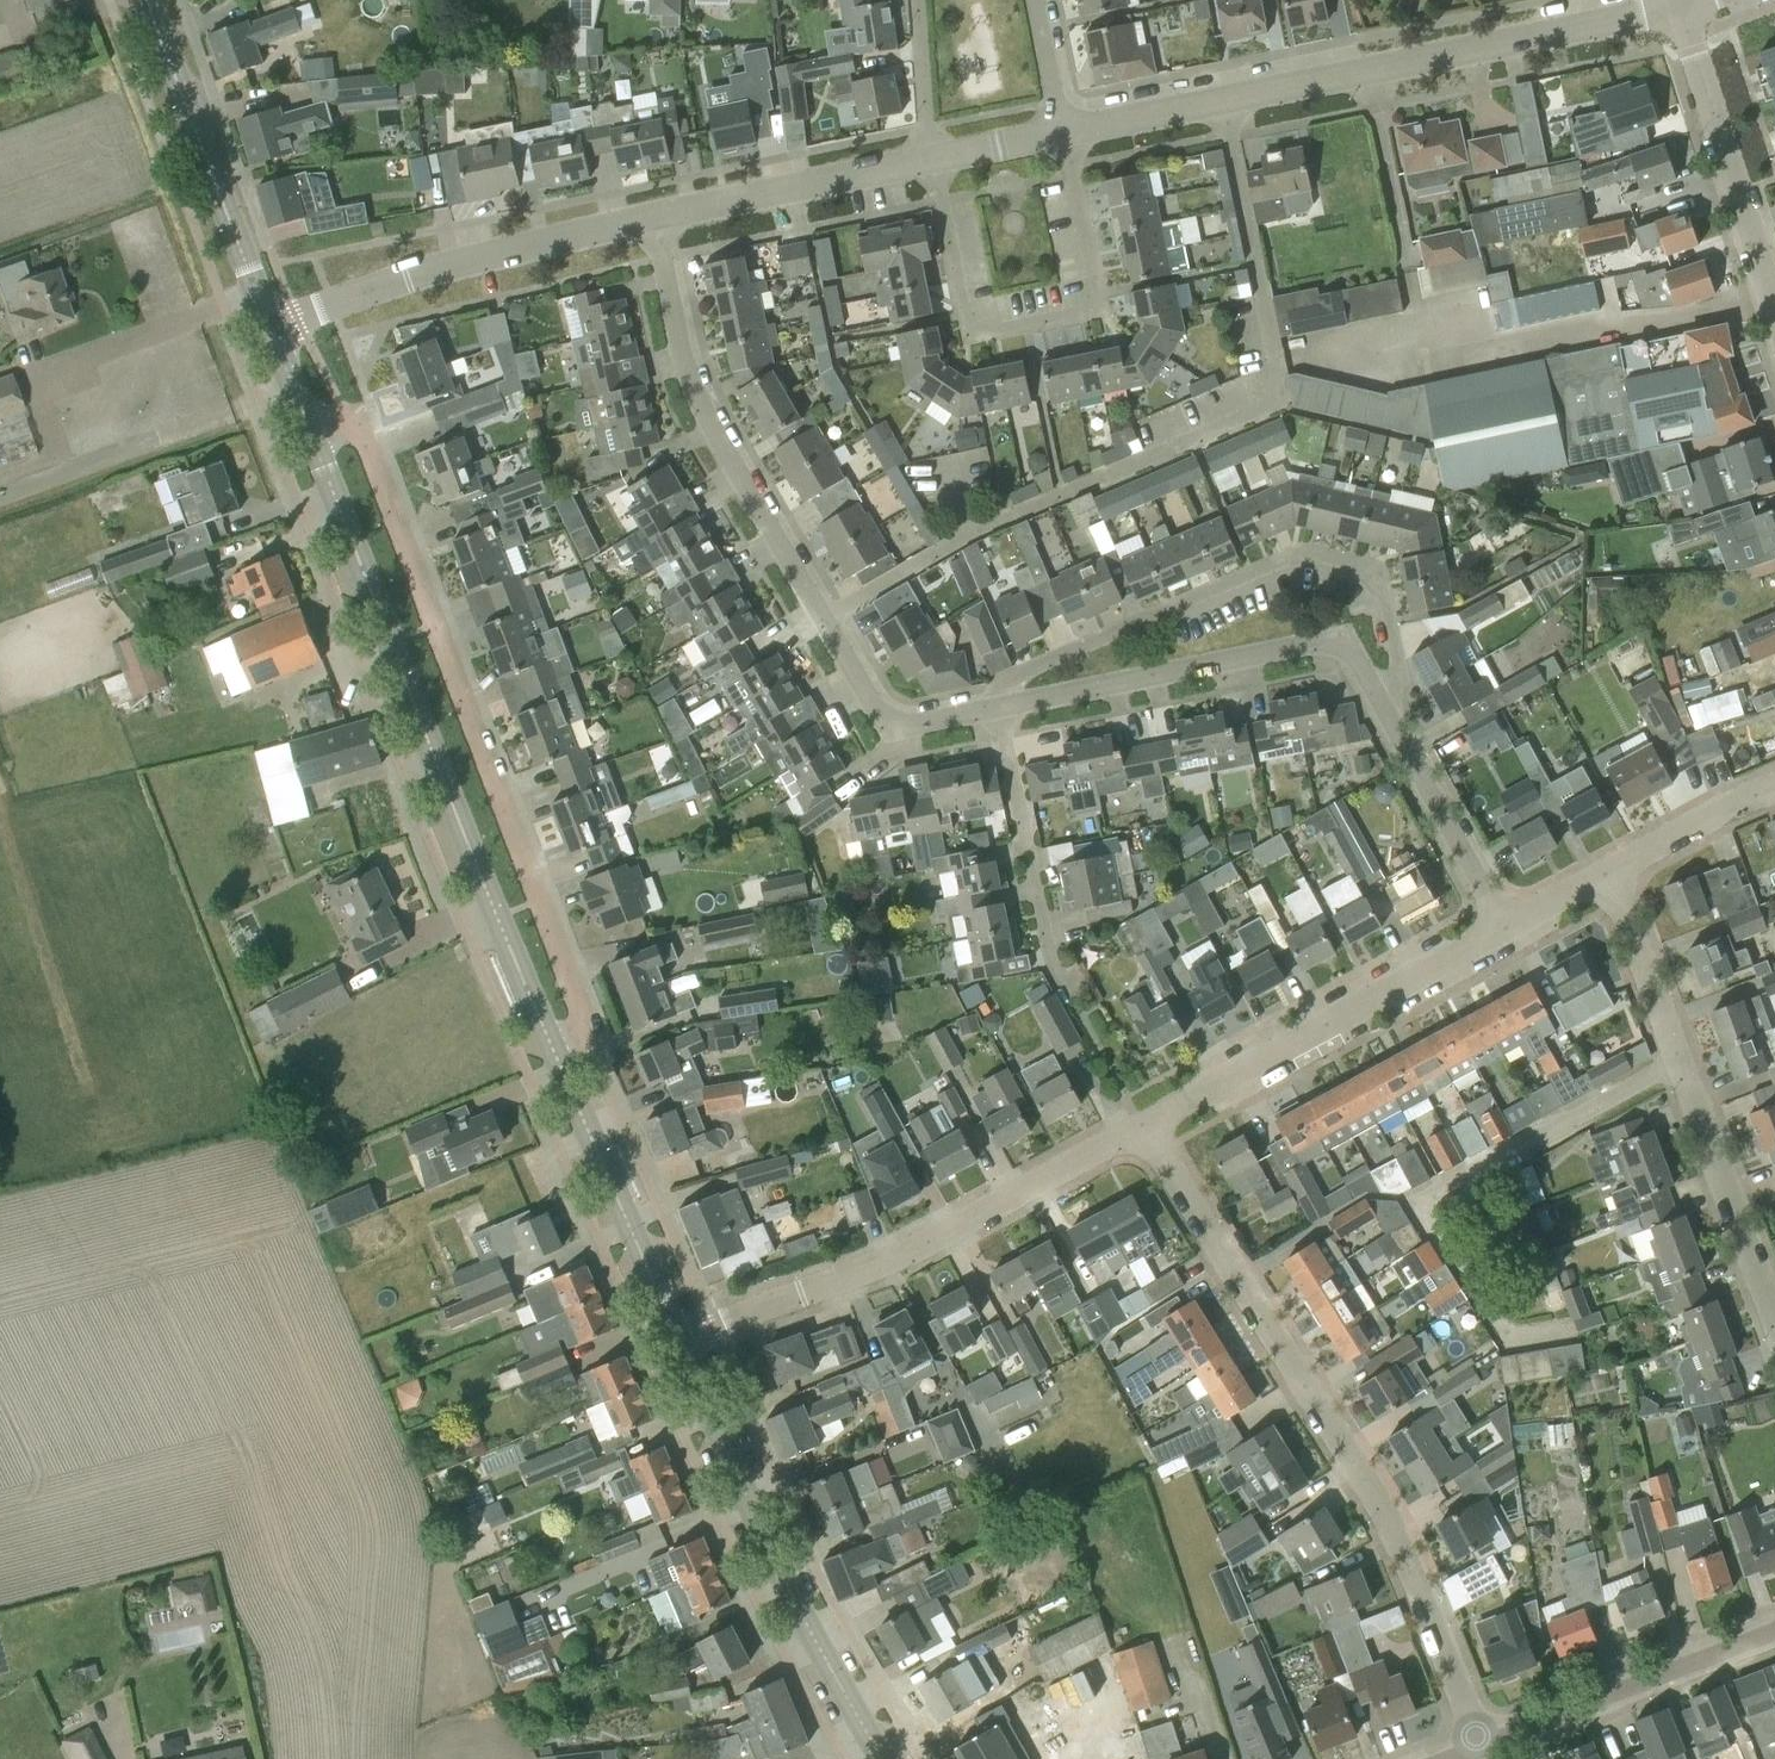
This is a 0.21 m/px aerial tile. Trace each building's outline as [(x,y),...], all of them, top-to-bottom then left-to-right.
[(31,13),(64,0),(26,0),(31,13)] [(569,28),(587,29),(593,29),(599,0),(570,0),(569,28)] [(650,14),(680,15),(681,0),(651,0),(650,14)] [(861,55),(874,53),(897,49),(890,2),(868,5),(867,0),(839,0),(843,30),(857,28),(861,55)] [(1082,17),(1140,5),(1139,0),(1078,0),(1082,17)] [(1193,2),(1196,21),(1210,18),(1207,0),(1203,0),(1201,0),(1193,2)] [(1263,9),(1261,0),(1219,0),(1217,0),(1225,41),(1267,33),(1263,9)] [(1291,28),(1328,20),(1324,0),(1285,0),(1291,28)] [(257,47),(302,31),(293,8),(248,24),(247,22),(208,35),(223,78),(262,64),(257,47)] [(1117,65),(1121,81),(1156,74),(1150,45),(1147,46),(1142,21),(1133,24),(1085,34),(1092,70),(1117,65)] [(569,28),(568,58),(576,57),(587,57),(587,55),(587,29),(569,28)] [(603,53),(603,29),(593,29),(587,29),(587,55),(603,53)] [(55,37),(32,46),(0,58),(0,89),(43,73),(65,65),(55,37)] [(710,109),(708,109),(717,151),(722,150),(726,154),(736,152),(738,147),(757,143),(756,141),(751,114),(768,111),(774,110),(770,90),(773,90),(769,71),(772,70),(767,48),(742,53),(746,72),(729,76),(731,85),(735,104),(710,109)] [(1760,86),(1760,87),(1774,82),(1774,49),(1759,54),(1764,68),(1755,71),(1760,86)] [(815,61),(819,79),(857,72),(853,53),(815,61)] [(598,56),(588,57),(589,69),(589,71),(599,71),(598,56)] [(587,57),(576,57),(576,70),(589,69),(588,57),(587,57)] [(332,58),(314,60),(317,80),(334,78),(332,58)] [(804,82),(800,63),(776,68),(778,86),(804,82)] [(464,67),(414,71),(414,72),(416,95),(465,93),(465,84),(464,67)] [(395,73),(338,79),(341,103),(398,98),(398,97),(416,95),(414,72),(395,73)] [(856,97),(861,122),(901,114),(893,74),(870,79),(835,87),(838,101),(856,97)] [(778,86),(782,123),(808,119),(804,82),(778,86)] [(1766,103),(1774,100),(1774,103),(1774,82),(1760,87),(1761,87),(1766,103)] [(1612,125),(1574,137),(1580,156),(1576,157),(1576,158),(1649,143),(1649,142),(1644,143),(1639,127),(1651,123),(1651,124),(1660,121),(1654,102),(1652,103),(1646,87),(1632,92),(1629,83),(1597,94),(1603,111),(1603,113),(1607,112),(1612,125)] [(634,111),(633,111),(646,168),(659,166),(659,163),(671,161),(667,140),(681,137),(673,96),(658,99),(660,106),(634,111)] [(1530,101),(1514,105),(1524,156),(1527,169),(1543,165),(1530,101)] [(633,111),(634,111),(633,104),(615,108),(615,105),(611,102),(599,104),(595,112),(592,113),(593,117),(596,129),(600,153),(615,150),(619,172),(632,169),(632,171),(646,168),(633,111)] [(289,138),(331,125),(325,103),(282,116),(280,109),(239,121),(252,165),(293,152),(289,138)] [(596,129),(593,117),(592,113),(592,105),(569,110),(571,119),(552,123),(552,126),(555,142),(565,185),(578,182),(578,180),(590,177),(586,156),(600,153),(596,130),(596,129)] [(1410,185),(1417,189),(1449,182),(1451,177),(1482,171),(1506,166),(1500,136),(1470,142),(1472,152),(1465,153),(1458,121),(1422,129),(1421,124),(1397,128),(1407,174),(1408,174),(1410,185)] [(410,131),(405,137),(405,146),(412,150),(421,150),(419,130),(410,131)] [(511,145),(512,145),(512,146),(527,143),(525,131),(514,133),(509,135),(511,145)] [(565,185),(555,142),(529,148),(533,165),(538,188),(551,186),(551,188),(565,185)] [(512,145),(511,145),(476,152),(475,146),(457,150),(468,203),(489,198),(488,193),(520,187),(512,146),(512,145)] [(1623,195),(1626,205),(1656,195),(1654,187),(1677,179),(1665,145),(1583,172),(1586,192),(1635,176),(1639,190),(1623,195)] [(1313,205),(1310,191),(1302,148),(1262,156),(1265,170),(1247,174),(1258,225),(1289,219),(1289,216),(1309,212),(1313,205)] [(1478,247),(1586,225),(1580,194),(1586,192),(1583,172),(1579,162),(1489,181),(1495,210),(1469,215),(1473,230),(1478,247)] [(1229,183),(1226,167),(1216,169),(1220,185),(1229,183)] [(281,179),(258,186),(270,228),(275,226),(304,218),(318,214),(317,212),(318,211),(307,172),(281,179)] [(1109,194),(1112,207),(1151,199),(1145,173),(1102,182),(1104,195),(1109,194)] [(1233,200),(1229,183),(1220,185),(1223,202),(1233,200)] [(1119,218),(1122,231),(1161,223),(1161,222),(1156,199),(1151,200),(1151,199),(1112,207),(1114,219),(1119,218)] [(317,212),(318,214),(304,218),(309,235),(368,224),(365,203),(318,211),(317,212)] [(1655,223),(1634,230),(1642,252),(1662,245),(1666,256),(1699,245),(1688,212),(1655,223)] [(1240,234),(1236,217),(1225,220),(1228,236),(1240,234)] [(1184,245),(1178,219),(1161,222),(1161,223),(1122,231),(1125,245),(1120,246),(1122,258),(1184,245)] [(913,221),(886,226),(894,267),(922,261),(932,259),(926,226),(915,228),(913,221)] [(1629,248),(1624,221),(1585,229),(1579,230),(1585,257),(1629,248)] [(371,224),(373,237),(385,234),(382,222),(371,224)] [(867,273),(881,270),(881,269),(894,267),(886,226),(858,232),(866,272),(867,273)] [(1420,238),(1425,269),(1482,257),(1478,247),(1473,230),(1462,232),(1461,229),(1420,238)] [(1245,260),(1240,234),(1228,236),(1234,263),(1245,260)] [(832,248),(829,238),(814,241),(816,251),(832,248)] [(778,248),(784,278),(813,272),(807,242),(778,248)] [(1184,245),(1122,258),(1125,270),(1130,269),(1133,283),(1172,275),(1171,274),(1189,271),(1184,245)] [(834,258),(832,248),(816,251),(818,261),(834,258)] [(709,294),(717,292),(750,285),(750,284),(764,281),(762,269),(747,272),(744,257),(703,266),(709,294)] [(836,268),(834,258),(818,261),(820,271),(836,268)] [(72,319),(63,293),(66,292),(58,268),(30,278),(23,260),(0,269),(0,293),(18,343),(53,330),(52,326),(72,319)] [(1645,270),(1643,260),(1616,266),(1618,276),(1630,273),(1645,270)] [(877,286),(879,298),(927,288),(922,261),(894,267),(881,269),(881,270),(884,285),(877,286)] [(1631,275),(1642,310),(1676,307),(1715,294),(1705,262),(1666,275),(1664,270),(1647,275),(1645,270),(1630,273),(1631,275)] [(838,278),(836,268),(820,271),(822,281),(838,278)] [(1235,271),(1238,285),(1250,283),(1247,269),(1235,271)] [(1618,276),(1614,277),(1616,288),(1626,286),(1631,275),(1630,273),(1618,276)] [(1487,284),(1491,303),(1510,299),(1505,276),(1486,280),(1487,284)] [(1404,311),(1397,279),(1342,290),(1319,294),(1318,288),(1273,297),(1281,337),(1292,335),(1292,336),(1348,324),(1348,323),(1404,311)] [(717,292),(722,319),(764,310),(775,308),(771,292),(769,292),(766,281),(764,281),(750,284),(750,285),(717,292)] [(1140,319),(1145,318),(1180,311),(1174,284),(1130,293),(1132,306),(1137,305),(1140,319)] [(838,306),(835,286),(823,289),(827,308),(838,306)] [(927,288),(879,298),(881,308),(889,306),(892,323),(933,314),(927,288)] [(579,312),(585,338),(586,339),(632,328),(625,299),(602,304),(599,290),(562,299),(565,315),(579,312)] [(511,303),(508,318),(523,321),(526,305),(511,303)] [(806,308),(810,328),(824,326),(820,305),(806,308)] [(844,324),(841,309),(839,309),(838,306),(827,308),(830,327),(844,324)] [(722,319),(728,345),(777,335),(774,323),(766,324),(764,310),(722,319)] [(1146,325),(1137,338),(1167,358),(1184,332),(1180,311),(1145,318),(1146,325)] [(490,316),(497,346),(512,342),(505,313),(490,316)] [(810,328),(814,345),(827,343),(824,326),(810,328)] [(897,335),(903,362),(938,355),(942,353),(940,339),(945,338),(942,326),(897,335)] [(1435,440),(1442,487),(1454,491),(1606,459),(1680,442),(1714,435),(1753,423),(1744,396),(1740,397),(1726,356),(1732,355),(1726,326),(1621,346),(1620,344),(1426,384),(1435,440)] [(619,376),(616,362),(639,357),(632,328),(586,339),(585,338),(574,341),(581,370),(579,370),(582,385),(619,376)] [(390,356),(400,382),(445,365),(441,353),(446,351),(438,329),(406,341),(409,349),(390,356)] [(775,363),(771,347),(779,346),(777,335),(728,345),(733,372),(734,372),(775,363)] [(1129,351),(1122,353),(1129,388),(1150,384),(1167,358),(1137,338),(1129,351)] [(835,344),(838,358),(849,356),(846,342),(835,344)] [(814,345),(820,375),(820,376),(833,369),(832,368),(827,343),(814,345)] [(1106,346),(1094,348),(1103,393),(1129,388),(1122,353),(1121,348),(1107,351),(1106,346)] [(1083,356),(1069,359),(1078,398),(1103,393),(1094,348),(1082,351),(1083,356)] [(907,383),(933,400),(952,370),(939,361),(938,355),(903,362),(907,383)] [(1078,398),(1069,359),(1056,361),(1055,356),(1042,359),(1051,404),(1078,398)] [(456,376),(469,371),(464,358),(445,365),(400,382),(410,408),(429,401),(432,409),(464,397),(456,376)] [(1009,360),(997,363),(1006,407),(1032,402),(1024,363),(1010,365),(1009,360)] [(786,377),(778,363),(775,363),(734,372),(744,388),(737,392),(751,416),(787,395),(779,380),(786,377)] [(972,373),(973,378),(980,413),(1006,407),(997,363),(985,365),(986,370),(972,373)] [(820,376),(834,399),(834,400),(846,392),(833,369),(820,376)] [(952,370),(933,400),(958,417),(980,413),(973,378),(966,379),(952,370)] [(1313,411),(1320,379),(1296,374),(1288,375),(1295,407),(1313,411)] [(39,453),(11,375),(0,379),(0,466),(39,453)] [(1207,391),(1220,386),(1215,375),(1202,381),(1207,391)] [(475,408),(502,398),(525,390),(519,376),(469,395),(475,408)] [(653,414),(646,385),(623,390),(619,376),(582,385),(586,400),(591,428),(611,424),(653,414)] [(1331,416),(1338,383),(1320,379),(1313,411),(1331,416)] [(1207,391),(1202,381),(1189,387),(1194,397),(1207,391)] [(1349,420),(1356,388),(1338,383),(1331,416),(1349,420)] [(1435,440),(1426,384),(1410,388),(1416,436),(1435,440)] [(1367,424),(1374,392),(1356,388),(1349,420),(1367,424)] [(1416,436),(1410,388),(1394,391),(1394,430),(1416,436)] [(1394,430),(1394,391),(1388,392),(1388,395),(1374,392),(1367,424),(1394,430)] [(834,400),(834,399),(824,405),(829,414),(851,401),(846,392),(834,400)] [(765,440),(777,433),(801,419),(787,395),(751,416),(765,440)] [(502,398),(475,408),(466,412),(471,426),(507,413),(502,398)] [(653,414),(611,424),(618,452),(587,459),(592,477),(641,466),(637,448),(660,443),(653,414)] [(781,468),(787,478),(833,451),(824,437),(821,439),(815,429),(818,427),(810,414),(801,419),(777,433),(784,445),(775,450),(784,466),(781,468)] [(1291,440),(1282,419),(1272,423),(1281,445),(1291,440)] [(900,446),(885,421),(876,426),(875,426),(890,452),(900,446)] [(863,433),(885,472),(897,465),(890,452),(875,426),(863,433)] [(418,454),(428,480),(474,463),(469,449),(474,447),(466,427),(434,439),(437,447),(418,454)] [(1363,450),(1367,432),(1348,427),(1343,446),(1363,450)] [(976,428),(957,432),(960,449),(979,445),(976,428)] [(1265,452),(1256,430),(1246,434),(1255,456),(1265,452)] [(1382,455),(1387,436),(1367,432),(1363,450),(1382,455)] [(1691,484),(1719,474),(1721,479),(1772,462),(1763,436),(1722,450),(1724,454),(1687,465),(1680,442),(1606,459),(1622,507),(1691,484)] [(1409,462),(1414,443),(1404,440),(1399,460),(1409,462)] [(1239,463),(1229,441),(1204,452),(1213,474),(1239,463)] [(1420,465),(1424,445),(1414,443),(1409,462),(1420,465)] [(1132,455),(1127,444),(1114,450),(1119,460),(1132,455)] [(909,461),(900,446),(890,452),(897,465),(898,467),(909,461)] [(1119,460),(1114,450),(1101,455),(1106,466),(1119,460)] [(814,497),(821,509),(855,489),(847,476),(844,478),(838,468),(841,466),(833,451),(787,478),(793,488),(796,486),(805,502),(814,497)] [(1205,478),(1196,456),(1185,460),(1195,482),(1205,478)] [(484,474),(492,471),(494,469),(490,457),(474,463),(428,480),(438,506),(456,499),(459,507),(492,495),(484,474)] [(183,476),(181,469),(160,476),(170,504),(178,501),(188,529),(240,511),(234,496),(236,495),(231,483),(230,483),(222,462),(183,476)] [(1605,462),(1583,467),(1587,483),(1608,478),(1605,462)] [(1691,484),(1692,486),(1700,511),(1740,498),(1738,493),(1774,481),(1774,472),(1772,462),(1721,479),(1719,474),(1691,484)] [(919,503),(905,479),(898,467),(897,465),(885,472),(907,510),(919,503)] [(629,508),(642,530),(669,514),(662,502),(682,490),(668,466),(629,488),(637,503),(629,508)] [(1061,472),(1065,483),(1079,478),(1074,467),(1061,472)] [(515,478),(516,484),(499,490),(505,506),(548,490),(540,469),(515,478)] [(1054,488),(1049,469),(1032,476),(1036,483),(1022,489),(1027,500),(1054,488)] [(1164,495),(1155,473),(1145,477),(1149,488),(1154,499),(1164,495)] [(1296,525),(1311,529),(1323,479),(1300,473),(1298,482),(1292,480),(1279,486),(1296,525)] [(1149,488),(1145,477),(1120,488),(1129,510),(1154,499),(1149,488)] [(1311,529),(1333,534),(1345,484),(1323,479),(1311,529)] [(1333,534),(1356,540),(1368,489),(1345,484),(1333,534)] [(1270,536),(1296,525),(1279,486),(1253,497),(1270,536)] [(825,544),(831,554),(877,527),(868,513),(865,514),(859,504),(862,503),(855,489),(821,509),(828,521),(819,526),(828,542),(825,544)] [(1027,500),(1022,489),(1009,495),(1014,505),(1027,500)] [(1356,540),(1378,545),(1388,503),(1389,503),(1391,495),(1368,489),(1356,540)] [(1078,516),(1098,508),(1094,499),(1091,493),(1072,501),(1078,516)] [(571,495),(554,503),(570,536),(585,528),(587,527),(571,495)] [(1114,517),(1104,495),(1094,499),(1098,508),(1103,520),(1104,521),(1114,517)] [(1244,548),(1270,536),(1253,497),(1227,508),(1244,548)] [(919,503),(907,510),(928,548),(940,541),(919,503)] [(1378,545),(1399,550),(1436,514),(1389,503),(1388,503),(1378,545)] [(502,552),(515,548),(524,544),(515,519),(500,525),(495,510),(463,522),(468,535),(453,541),(462,567),(502,552)] [(1732,525),(1738,542),(1750,538),(1762,534),(1769,552),(1774,550),(1774,510),(1764,513),(1732,525)] [(1502,520),(1497,511),(1478,521),(1483,531),(1502,520)] [(1692,518),(1668,524),(1675,546),(1727,528),(1721,511),(1693,520),(1692,518)] [(644,549),(656,569),(710,537),(696,514),(676,526),(669,514),(642,530),(628,538),(636,553),(644,549)] [(1399,550),(1403,571),(1445,563),(1436,514),(1399,550)] [(1222,517),(1196,528),(1213,567),(1239,556),(1222,517)] [(1104,521),(1103,520),(1089,526),(1103,559),(1093,564),(1091,560),(1076,567),(1096,615),(1107,611),(1106,608),(1123,600),(1118,590),(1131,585),(1121,561),(1116,550),(1104,521)] [(1506,530),(1502,520),(1483,531),(1488,540),(1506,530)] [(1033,536),(1026,521),(1012,527),(1019,542),(1033,536)] [(1155,546),(1146,550),(1163,589),(1188,578),(1171,539),(1165,524),(1153,529),(1151,538),(1155,546)] [(877,527),(831,554),(837,564),(839,562),(849,578),(856,574),(863,586),(898,565),(891,552),(888,554),(882,544),(885,542),(877,527)] [(1196,528),(1171,539),(1188,578),(1213,567),(1196,528)] [(660,595),(667,609),(710,583),(703,572),(723,560),(710,537),(656,569),(669,590),(660,595)] [(100,564),(107,583),(176,559),(169,539),(100,564)] [(994,585),(976,543),(962,550),(965,555),(971,570),(980,590),(994,585)] [(200,551),(162,565),(168,579),(211,563),(205,549),(200,551)] [(1146,550),(1121,561),(1131,585),(1138,600),(1163,589),(1146,550)] [(524,589),(533,586),(548,580),(545,571),(521,580),(519,575),(512,577),(502,552),(462,567),(463,570),(461,571),(465,582),(467,581),(472,593),(488,587),(494,603),(525,592),(524,589)] [(298,602),(279,555),(257,564),(235,572),(236,573),(230,576),(233,584),(229,585),(233,595),(253,587),(260,606),(267,603),(270,613),(298,602)] [(971,570),(965,555),(948,563),(954,577),(971,570)] [(1527,568),(1521,557),(1503,567),(1509,577),(1527,568)] [(1746,566),(1749,576),(1774,570),(1774,559),(1746,566)] [(593,560),(584,564),(585,566),(591,579),(600,574),(593,560)] [(1403,571),(1407,592),(1449,584),(1445,563),(1403,571)] [(583,567),(567,573),(577,597),(592,592),(583,567)] [(1051,620),(1036,584),(1028,567),(1014,573),(1023,594),(1013,598),(1011,595),(995,602),(1006,628),(1016,650),(1027,645),(1025,642),(1043,635),(1038,625),(1051,620)] [(1049,578),(1036,584),(1051,620),(1063,614),(1067,624),(1084,617),(1086,620),(1096,615),(1076,567),(1060,574),(1061,577),(1050,582),(1049,578)] [(1627,592),(1627,579),(1589,579),(1589,609),(1603,609),(1602,593),(1627,592)] [(1505,609),(1529,596),(1521,580),(1496,593),(1458,614),(1468,631),(1505,610),(1505,609)] [(884,645),(890,655),(935,629),(927,614),(924,616),(918,606),(921,604),(908,582),(874,601),(887,622),(878,628),(887,644),(884,645)] [(691,624),(698,637),(750,607),(737,584),(717,595),(710,583),(667,609),(678,627),(688,623),(691,624)] [(1449,584),(1407,592),(1412,613),(1454,605),(1449,584)] [(493,649),(494,651),(534,636),(550,631),(533,586),(524,589),(525,592),(494,603),(500,619),(484,625),(489,638),(487,639),(491,649),(493,649)] [(1544,594),(1535,599),(1540,608),(1549,603),(1544,594)] [(1004,646),(995,625),(985,600),(975,606),(974,605),(964,612),(982,656),(1004,646)] [(626,606),(613,615),(622,630),(636,621),(626,606)] [(723,669),(750,654),(743,642),(764,630),(750,607),(698,637),(694,640),(706,660),(697,666),(705,680),(723,669)] [(300,669),(322,660),(302,609),(279,618),(214,645),(236,696),(300,669)] [(610,616),(597,621),(603,639),(617,634),(610,616)] [(935,629),(890,655),(895,665),(898,663),(908,679),(917,674),(927,693),(970,684),(963,652),(949,654),(946,655),(941,645),(944,644),(935,629)] [(1412,657),(1429,688),(1466,668),(1457,652),(1469,645),(1461,630),(1412,657)] [(124,672),(158,658),(148,631),(113,645),(124,672)] [(520,671),(527,690),(558,678),(546,648),(540,650),(534,636),(494,651),(504,677),(520,671)] [(1729,640),(1699,651),(1709,678),(1738,667),(1739,666),(1729,640)] [(738,707),(739,707),(791,677),(777,654),(757,666),(750,654),(723,669),(731,683),(724,686),(736,708),(738,707)] [(1749,665),(1759,688),(1774,682),(1774,654),(1749,665)] [(1590,656),(1582,660),(1586,666),(1594,662),(1590,656)] [(169,686),(158,658),(124,672),(134,699),(169,686)] [(1483,658),(1466,668),(1429,688),(1446,719),(1501,689),(1483,658)] [(1500,686),(1509,702),(1546,681),(1537,665),(1500,686)] [(1682,729),(1669,703),(1670,703),(1656,676),(1623,695),(1638,720),(1644,716),(1658,742),(1682,729)] [(791,723),(784,711),(804,699),(791,677),(739,707),(745,718),(749,718),(746,732),(727,742),(726,747),(732,756),(753,744),(756,744),(791,723)] [(528,741),(583,720),(585,719),(578,700),(569,696),(565,697),(558,678),(527,690),(534,708),(518,714),(528,741)] [(1708,679),(1681,685),(1685,699),(1711,693),(1708,679)] [(663,680),(647,689),(655,702),(671,693),(663,680)] [(326,690),(301,697),(309,723),(334,716),(326,690)] [(1361,741),(1353,703),(1320,710),(1317,693),(1293,698),(1301,738),(1315,735),(1318,750),(1320,749),(1361,741)] [(1301,738),(1293,698),(1269,703),(1273,720),(1253,724),(1258,747),(1260,755),(1260,761),(1290,755),(1287,741),(1301,738)] [(1223,712),(1200,717),(1208,756),(1236,750),(1240,766),(1254,763),(1247,725),(1227,729),(1223,712)] [(1513,746),(1496,713),(1495,712),(1462,730),(1474,752),(1495,741),(1501,752),(1513,746)] [(1755,712),(1743,715),(1750,741),(1762,738),(1755,712)] [(1208,756),(1200,717),(1176,722),(1179,739),(1160,743),(1166,774),(1180,771),(1181,776),(1210,770),(1207,756),(1208,756)] [(686,718),(667,728),(674,741),(693,731),(686,718)] [(256,753),(268,795),(302,784),(303,787),(382,763),(370,719),(256,753)] [(553,761),(560,779),(591,767),(584,748),(589,746),(590,742),(583,720),(528,741),(529,743),(527,744),(531,755),(533,754),(538,767),(553,761)] [(791,768),(792,769),(831,746),(818,724),(798,735),(791,723),(756,744),(776,778),(791,768)] [(1711,726),(1686,737),(1697,765),(1723,755),(1711,726)] [(689,735),(674,742),(679,754),(695,747),(689,735)] [(1111,735),(1088,740),(1099,794),(1127,788),(1126,782),(1141,779),(1166,774),(1160,743),(1134,748),(1115,752),(1111,735)] [(1099,794),(1088,740),(1064,745),(1067,761),(1048,765),(1047,762),(1025,767),(1032,802),(1069,794),(1070,800),(1099,794)] [(1673,782),(1662,761),(1653,745),(1626,759),(1619,745),(1593,759),(1603,776),(1608,773),(1627,807),(1673,782)] [(796,820),(833,794),(825,781),(845,769),(831,746),(792,769),(805,791),(785,802),(795,819),(796,820)] [(1369,754),(1355,757),(1359,774),(1373,771),(1369,754)] [(700,759),(685,766),(691,778),(706,771),(700,759)] [(1004,808),(995,767),(981,770),(980,764),(968,767),(966,759),(953,762),(963,810),(965,820),(990,815),(989,811),(1004,808)] [(1539,759),(1525,767),(1555,823),(1556,824),(1568,818),(1577,835),(1610,816),(1583,766),(1565,777),(1552,784),(1539,759)] [(934,796),(919,799),(927,834),(931,858),(946,855),(942,830),(953,828),(950,812),(963,810),(953,762),(940,765),(941,772),(929,774),(934,796)] [(561,827),(562,830),(601,814),(622,806),(612,778),(597,784),(591,767),(560,779),(567,798),(552,804),(556,816),(554,817),(559,828),(561,827)] [(1526,827),(1508,836),(1517,853),(1515,854),(1514,853),(1513,854),(1523,872),(1524,872),(1523,870),(1541,861),(1538,856),(1556,846),(1542,820),(1550,816),(1540,797),(1531,780),(1510,792),(1519,809),(1517,810),(1526,827)] [(696,794),(691,781),(679,786),(684,798),(696,794)] [(1376,787),(1375,795),(1380,801),(1388,802),(1394,797),(1395,789),(1390,783),(1382,782),(1376,787)] [(890,785),(876,787),(889,847),(912,842),(911,837),(927,834),(919,799),(905,802),(903,790),(891,792),(890,785)] [(889,847),(876,787),(863,790),(864,798),(850,800),(855,822),(849,823),(853,841),(861,840),(864,859),(876,856),(880,878),(894,876),(888,847),(889,847)] [(713,789),(699,796),(709,816),(723,809),(713,789)] [(842,810),(833,794),(796,820),(802,839),(842,810)] [(1329,806),(1340,827),(1367,876),(1380,868),(1342,798),(1328,805),(1329,806)] [(785,802),(777,807),(786,823),(795,819),(785,802)] [(634,853),(623,824),(628,822),(632,812),(629,804),(622,806),(601,814),(562,830),(571,856),(587,850),(594,868),(634,853)] [(1365,900),(1355,882),(1367,876),(1340,827),(1329,806),(1314,814),(1325,835),(1348,876),(1321,891),(1339,923),(1350,944),(1381,927),(1366,899),(1365,900)] [(1198,827),(1176,840),(1187,858),(1209,845),(1198,827)] [(1249,832),(1228,837),(1232,852),(1253,847),(1249,832)] [(1132,874),(1128,851),(1126,841),(1119,842),(1118,837),(1073,846),(1076,861),(1059,864),(1064,888),(1132,874)] [(944,897),(944,898),(961,894),(961,897),(989,891),(1008,887),(1005,873),(998,875),(995,861),(983,863),(980,848),(946,855),(931,858),(935,874),(939,873),(944,897)] [(1391,895),(1402,916),(1433,899),(1408,853),(1393,861),(1403,879),(1387,888),(1391,895)] [(628,865),(588,880),(588,881),(582,883),(589,904),(596,901),(606,930),(646,914),(640,897),(649,894),(638,865),(629,868),(628,865)] [(358,870),(335,881),(362,936),(353,940),(365,964),(409,942),(397,919),(389,923),(382,910),(395,903),(378,868),(361,877),(358,870)] [(1727,918),(1737,915),(1759,906),(1750,884),(1728,892),(1719,868),(1665,887),(1679,924),(1708,913),(1712,924),(1727,918)] [(803,873),(791,876),(796,900),(808,897),(803,873)] [(1132,874),(1064,888),(1069,912),(1085,908),(1088,923),(1134,914),(1131,899),(1137,898),(1132,874)] [(1334,953),(1319,925),(1328,921),(1320,906),(1304,877),(1297,880),(1301,889),(1285,897),(1303,932),(1288,940),(1304,969),(1334,953)] [(1224,926),(1208,895),(1200,880),(1183,889),(1208,935),(1224,926)] [(1279,918),(1261,885),(1248,891),(1261,916),(1266,925),(1279,918)] [(1245,889),(1235,892),(1242,915),(1252,911),(1245,889)] [(850,891),(832,895),(837,917),(855,913),(850,891)] [(944,898),(944,897),(935,899),(938,916),(948,914),(954,942),(1017,929),(1014,915),(1007,917),(1004,903),(992,905),(989,891),(961,897),(961,894),(944,898)] [(1759,906),(1737,915),(1727,918),(1736,941),(1768,929),(1759,906)] [(1174,946),(1165,928),(1153,908),(1136,918),(1153,951),(1156,956),(1174,946)] [(699,925),(702,947),(759,934),(755,913),(699,925)] [(1280,951),(1266,925),(1261,916),(1236,930),(1245,948),(1242,949),(1249,962),(1238,968),(1254,996),(1285,980),(1271,954),(1279,950),(1280,951)] [(1017,929),(954,942),(958,965),(956,966),(959,984),(1006,974),(1003,960),(1015,957),(1012,943),(1020,942),(1017,929)] [(1754,966),(1747,948),(1735,952),(1729,935),(1720,938),(1688,950),(1702,986),(1753,967),(1754,966)] [(1090,942),(1072,953),(1078,964),(1096,953),(1090,942)] [(1176,951),(1180,964),(1213,955),(1209,942),(1176,951)] [(611,964),(624,997),(666,981),(685,974),(679,958),(674,943),(654,951),(653,948),(611,964)] [(1184,1034),(1167,1003),(1164,1005),(1158,994),(1171,987),(1155,956),(1156,956),(1153,951),(1139,958),(1149,978),(1135,986),(1139,994),(1126,1001),(1153,1052),(1184,1034)] [(1581,955),(1548,973),(1559,994),(1564,1002),(1553,1007),(1565,1030),(1611,1006),(1599,983),(1596,984),(1581,955)] [(1236,1006),(1220,978),(1229,974),(1219,956),(1194,969),(1204,988),(1191,995),(1194,1002),(1205,1023),(1207,1022),(1210,1026),(1222,1019),(1220,1015),(1236,1006)] [(1771,973),(1767,961),(1754,966),(1753,967),(1757,978),(1771,973)] [(250,1012),(264,1042),(351,999),(336,968),(264,1005),(250,1012)] [(1768,995),(1774,992),(1774,975),(1762,980),(1768,995)] [(269,978),(260,982),(267,998),(276,993),(269,978)] [(666,981),(624,997),(637,1030),(698,1007),(691,990),(672,997),(666,981)] [(977,983),(959,993),(967,1009),(986,999),(977,983)] [(1555,1031),(1541,1004),(1530,983),(1504,997),(1538,1059),(1550,1053),(1542,1038),(1555,1031)] [(720,997),(723,1019),(756,1014),(780,1010),(776,988),(720,997)] [(1033,1007),(1059,1052),(1080,1041),(1054,995),(1033,1007)] [(1755,1036),(1748,1018),(1766,1011),(1760,995),(1712,1013),(1725,1048),(1755,1037),(1755,1036)] [(1489,1001),(1478,1008),(1496,1042),(1495,1043),(1502,1056),(1520,1046),(1528,1061),(1535,1057),(1537,1060),(1538,1059),(1504,997),(1491,1004),(1489,1001)] [(1467,1017),(1454,1024),(1471,1056),(1495,1043),(1496,1042),(1478,1008),(1465,1015),(1467,1017)] [(996,1013),(983,1021),(990,1035),(998,1030),(1001,1021),(996,1013)] [(736,1048),(734,1035),(759,1031),(756,1014),(723,1019),(713,1020),(717,1051),(736,1048)] [(977,1014),(959,1019),(963,1034),(981,1029),(977,1014)] [(1439,1029),(1427,1035),(1446,1070),(1452,1082),(1478,1068),(1471,1056),(1454,1024),(1440,1031),(1439,1029)] [(926,1036),(945,1072),(964,1062),(945,1026),(926,1036)] [(709,1050),(699,1028),(637,1056),(650,1085),(665,1079),(674,1099),(696,1089),(705,1086),(692,1057),(709,1050)] [(1774,1066),(1774,1038),(1772,1030),(1755,1036),(1755,1037),(1725,1048),(1737,1080),(1774,1066)] [(1417,1044),(1403,1052),(1421,1083),(1446,1070),(1427,1035),(1415,1042),(1417,1044)] [(1389,1056),(1377,1063),(1402,1110),(1410,1106),(1427,1096),(1420,1084),(1421,1083),(1403,1052),(1390,1059),(1389,1056)] [(1623,1053),(1587,1073),(1596,1088),(1632,1069),(1623,1053)] [(1021,1072),(1037,1101),(1048,1122),(1081,1104),(1053,1054),(1021,1072)] [(1353,1079),(1377,1124),(1402,1110),(1377,1063),(1365,1069),(1366,1072),(1353,1079)] [(1546,1078),(1549,1084),(1562,1107),(1582,1095),(1567,1066),(1546,1078)] [(1026,1100),(1014,1079),(1008,1067),(982,1081),(999,1112),(984,1120),(999,1148),(1031,1131),(1017,1105),(1026,1100)] [(702,1068),(702,1078),(729,1078),(729,1068),(702,1068)] [(1377,1124),(1353,1079),(1340,1086),(1339,1084),(1326,1090),(1351,1137),(1377,1124)] [(705,1086),(709,1111),(744,1106),(740,1081),(705,1086)] [(1562,1107),(1549,1084),(1525,1097),(1538,1120),(1562,1107)] [(938,1096),(942,1104),(951,1120),(967,1111),(954,1087),(938,1096)] [(905,1130),(883,1090),(864,1100),(886,1140),(905,1130)] [(1316,1099),(1302,1107),(1326,1151),(1351,1137),(1326,1090),(1314,1097),(1316,1099)] [(1490,1092),(1465,1106),(1471,1117),(1476,1127),(1487,1148),(1494,1144),(1513,1134),(1502,1113),(1490,1092)] [(724,1148),(726,1146),(728,1141),(727,1135),(726,1131),(721,1128),(715,1128),(707,1130),(696,1102),(645,1123),(659,1159),(689,1148),(694,1160),(724,1148)] [(977,1161),(965,1140),(961,1131),(958,1133),(951,1120),(942,1104),(929,1111),(916,1118),(913,1112),(907,1116),(942,1180),(977,1161)] [(1749,1114),(1758,1138),(1754,1139),(1759,1152),(1763,1150),(1764,1154),(1769,1152),(1774,1166),(1774,1104),(1749,1114)] [(1302,1107),(1290,1113),(1287,1108),(1273,1116),(1293,1153),(1303,1147),(1310,1160),(1326,1151),(1302,1107)] [(498,1113),(495,1115),(494,1111),(445,1132),(439,1118),(444,1116),(444,1114),(407,1130),(417,1153),(433,1146),(437,1155),(432,1158),(443,1185),(471,1173),(471,1172),(469,1173),(466,1165),(494,1153),(491,1145),(505,1139),(500,1126),(503,1125),(498,1113)] [(1461,1122),(1452,1126),(1458,1137),(1469,1158),(1487,1148),(1476,1127),(1471,1117),(1461,1122)] [(1618,1158),(1623,1172),(1663,1158),(1653,1130),(1646,1133),(1641,1118),(1608,1130),(1591,1136),(1602,1164),(1618,1158)] [(1426,1139),(1444,1172),(1463,1161),(1445,1129),(1426,1139)] [(1239,1199),(1254,1190),(1270,1219),(1298,1204),(1287,1187),(1275,1194),(1255,1156),(1244,1135),(1213,1152),(1239,1199)] [(898,1151),(894,1143),(858,1162),(869,1190),(878,1185),(890,1208),(906,1199),(910,1201),(914,1200),(917,1197),(918,1193),(921,1191),(898,1151)] [(1414,1149),(1395,1159),(1411,1188),(1412,1189),(1430,1179),(1414,1149)] [(737,1170),(742,1189),(793,1175),(788,1156),(737,1170)] [(1611,1193),(1621,1222),(1638,1216),(1638,1215),(1673,1202),(1667,1187),(1674,1185),(1663,1158),(1623,1172),(1623,1173),(1628,1187),(1611,1193)] [(1395,1159),(1370,1172),(1381,1192),(1399,1194),(1411,1188),(1395,1159)] [(1300,1166),(1284,1175),(1311,1224),(1332,1212),(1324,1197),(1306,1163),(1300,1166)] [(1533,1166),(1516,1173),(1522,1190),(1539,1183),(1533,1166)] [(1381,1192),(1370,1172),(1346,1185),(1353,1198),(1367,1191),(1381,1192)] [(753,1227),(737,1188),(721,1195),(720,1192),(678,1209),(690,1237),(710,1229),(716,1243),(746,1230),(753,1227)] [(878,1217),(868,1188),(840,1197),(850,1227),(878,1217)] [(320,1233),(379,1209),(372,1192),(359,1197),(356,1191),(310,1210),(320,1233)] [(1133,1196),(1101,1213),(1120,1247),(1119,1247),(1128,1263),(1143,1255),(1146,1260),(1162,1251),(1133,1196)] [(1285,1262),(1300,1287),(1346,1259),(1335,1242),(1376,1217),(1386,1234),(1409,1220),(1398,1201),(1368,1199),(1328,1222),(1335,1233),(1328,1239),(1316,1246),(1315,1244),(1285,1262)] [(1654,1258),(1695,1242),(1685,1215),(1678,1217),(1673,1202),(1638,1215),(1638,1216),(1644,1231),(1650,1228),(1654,1239),(1648,1241),(1654,1258)] [(530,1210),(489,1227),(497,1245),(501,1243),(507,1257),(518,1252),(516,1248),(523,1245),(530,1260),(562,1246),(548,1214),(534,1219),(530,1210)] [(1120,1247),(1101,1213),(1070,1230),(1100,1286),(1116,1278),(1104,1256),(1119,1247),(1120,1247)] [(1423,1244),(1409,1220),(1386,1234),(1376,1240),(1392,1264),(1403,1257),(1423,1244)] [(763,1265),(759,1257),(775,1251),(764,1223),(753,1227),(746,1230),(716,1243),(710,1229),(690,1237),(703,1268),(720,1261),(727,1280),(763,1265)] [(1556,1231),(1541,1236),(1545,1246),(1560,1241),(1556,1231)] [(798,1238),(782,1243),(787,1257),(803,1251),(798,1238)] [(1050,1241),(1037,1248),(1035,1245),(1023,1251),(1025,1255),(1021,1257),(1038,1288),(1046,1303),(1060,1296),(1076,1287),(1050,1241)] [(1418,1281),(1442,1265),(1428,1242),(1423,1244),(1403,1257),(1418,1281)] [(1654,1258),(1638,1264),(1644,1281),(1651,1284),(1659,1304),(1670,1300),(1704,1287),(1698,1272),(1705,1270),(1705,1268),(1708,1264),(1705,1255),(1699,1254),(1695,1242),(1654,1258)] [(465,1300),(478,1295),(510,1281),(498,1255),(453,1273),(465,1300)] [(1038,1288),(1021,1257),(992,1273),(1017,1319),(1033,1311),(1024,1296),(1038,1288)] [(524,1290),(537,1321),(599,1294),(584,1259),(570,1264),(573,1270),(524,1290)] [(1313,1313),(1360,1284),(1361,1283),(1346,1259),(1300,1287),(1308,1300),(1306,1302),(1313,1313)] [(1445,1264),(1442,1265),(1418,1281),(1416,1282),(1438,1318),(1447,1312),(1468,1299),(1445,1264)] [(1175,1268),(1141,1289),(1151,1305),(1185,1285),(1175,1268)] [(1571,1269),(1559,1273),(1564,1287),(1576,1282),(1571,1269)] [(518,1301),(509,1283),(478,1295),(465,1300),(443,1309),(452,1329),(485,1314),(518,1301)] [(1323,1323),(1331,1336),(1377,1308),(1376,1306),(1374,1308),(1360,1284),(1313,1313),(1320,1325),(1323,1323)] [(1579,1285),(1562,1292),(1569,1310),(1571,1316),(1572,1318),(1573,1321),(1578,1335),(1603,1325),(1598,1311),(1590,1314),(1579,1285)] [(1680,1326),(1686,1342),(1727,1327),(1716,1300),(1710,1302),(1704,1287),(1670,1300),(1676,1315),(1682,1313),(1686,1324),(1680,1326)] [(976,1342),(966,1322),(979,1315),(964,1288),(933,1304),(939,1317),(929,1322),(948,1357),(976,1342)] [(1110,1288),(1093,1297),(1111,1329),(1127,1320),(1136,1315),(1126,1297),(1117,1302),(1110,1288)] [(599,1294),(537,1321),(538,1323),(540,1323),(549,1344),(564,1338),(568,1348),(583,1343),(614,1329),(599,1294)] [(1115,1368),(1122,1380),(1210,1325),(1195,1301),(1184,1307),(1177,1296),(1144,1317),(1152,1329),(1164,1321),(1171,1332),(1115,1368)] [(1078,1305),(1099,1345),(1111,1330),(1111,1329),(1093,1297),(1078,1305)] [(1377,1308),(1331,1336),(1346,1361),(1351,1358),(1364,1350),(1376,1342),(1389,1334),(1390,1331),(1390,1328),(1377,1308)] [(931,1358),(906,1311),(896,1316),(895,1312),(877,1319),(879,1325),(877,1327),(893,1358),(889,1359),(894,1376),(902,1373),(902,1374),(913,1368),(917,1380),(935,1373),(930,1359),(931,1358)] [(982,1328),(1000,1361),(1018,1352),(1000,1318),(982,1328)] [(1046,1366),(1023,1324),(1008,1331),(1031,1374),(1046,1366)] [(1195,1369),(1209,1360),(1228,1348),(1221,1337),(1218,1338),(1210,1325),(1122,1380),(1136,1406),(1153,1395),(1146,1384),(1188,1357),(1195,1369)] [(851,1326),(835,1332),(833,1326),(803,1337),(802,1334),(767,1347),(780,1382),(793,1377),(794,1381),(813,1374),(806,1354),(833,1344),(841,1365),(863,1357),(851,1326)] [(1727,1327),(1686,1342),(1691,1356),(1684,1358),(1679,1363),(1678,1370),(1684,1384),(1681,1386),(1685,1407),(1722,1401),(1745,1397),(1739,1381),(1724,1386),(1721,1378),(1736,1372),(1730,1357),(1737,1355),(1727,1327)] [(1414,1397),(1399,1372),(1423,1356),(1422,1354),(1434,1346),(1424,1330),(1412,1338),(1410,1335),(1389,1348),(1368,1361),(1369,1362),(1364,1365),(1372,1378),(1358,1387),(1378,1419),(1399,1407),(1414,1397)] [(1581,1343),(1564,1346),(1569,1374),(1585,1371),(1585,1367),(1581,1343)] [(1564,1346),(1548,1349),(1552,1377),(1569,1374),(1564,1346)] [(561,1347),(518,1366),(525,1383),(569,1364),(561,1347)] [(1228,1348),(1209,1360),(1195,1369),(1210,1393),(1241,1374),(1233,1361),(1235,1360),(1228,1348)] [(1548,1349),(1532,1351),(1537,1379),(1552,1377),(1548,1349)] [(1368,1361),(1370,1360),(1364,1350),(1351,1358),(1357,1368),(1368,1361)] [(1532,1351),(1516,1354),(1521,1382),(1537,1379),(1532,1351)] [(1521,1382),(1516,1354),(1499,1357),(1503,1380),(1503,1384),(1521,1382)] [(639,1388),(625,1355),(581,1374),(595,1406),(606,1400),(607,1401),(639,1388)] [(871,1363),(842,1375),(848,1390),(862,1384),(872,1393),(882,1389),(871,1363)] [(569,1364),(525,1383),(533,1399),(576,1381),(569,1364)] [(1471,1366),(1431,1391),(1441,1406),(1480,1381),(1471,1366)] [(1210,1393),(1197,1402),(1206,1414),(1218,1406),(1226,1418),(1256,1399),(1256,1398),(1261,1395),(1253,1383),(1248,1386),(1241,1374),(1210,1393)] [(848,1390),(842,1375),(818,1384),(825,1399),(805,1408),(803,1404),(766,1420),(783,1461),(820,1445),(814,1429),(857,1412),(848,1390)] [(1033,1378),(1013,1387),(1019,1399),(1039,1390),(1033,1378)] [(981,1379),(968,1385),(977,1402),(990,1395),(981,1379)] [(914,1426),(900,1383),(882,1389),(898,1433),(914,1426)] [(1197,1402),(1189,1388),(1187,1385),(1171,1395),(1182,1411),(1197,1402)] [(639,1388),(607,1401),(606,1400),(595,1406),(587,1409),(601,1442),(653,1420),(639,1388)] [(1410,1424),(1389,1436),(1408,1466),(1440,1446),(1452,1438),(1442,1421),(1443,1421),(1435,1408),(1410,1424)] [(928,1422),(945,1463),(976,1450),(959,1409),(928,1422)] [(1687,1418),(1675,1421),(1680,1438),(1691,1435),(1687,1418)] [(1210,1421),(1151,1448),(1159,1464),(1218,1438),(1210,1421)] [(1241,1486),(1256,1477),(1256,1476),(1291,1454),(1273,1426),(1228,1454),(1236,1467),(1231,1471),(1241,1486)] [(1440,1446),(1408,1466),(1426,1495),(1446,1482),(1472,1466),(1464,1452),(1462,1454),(1452,1438),(1440,1446)] [(1475,1462),(1484,1476),(1514,1456),(1512,1439),(1475,1462)] [(546,1458),(554,1477),(579,1466),(596,1459),(588,1440),(546,1458)] [(1183,1455),(1191,1470),(1221,1456),(1214,1441),(1183,1455)] [(636,1471),(610,1483),(619,1504),(625,1501),(645,1492),(678,1478),(664,1446),(642,1455),(631,1460),(636,1471)] [(579,1466),(586,1483),(623,1467),(616,1450),(596,1459),(579,1466)] [(1256,1476),(1256,1477),(1266,1492),(1256,1498),(1264,1511),(1308,1483),(1291,1454),(1256,1476)] [(965,1457),(962,1463),(964,1469),(970,1472),(976,1470),(979,1464),(977,1458),(971,1455),(965,1457)] [(1514,1456),(1484,1476),(1493,1490),(1517,1474),(1514,1456)] [(830,1477),(808,1486),(820,1514),(853,1501),(873,1492),(868,1481),(862,1465),(830,1477)] [(1678,1524),(1679,1524),(1671,1498),(1675,1496),(1667,1472),(1648,1479),(1654,1501),(1651,1502),(1658,1530),(1659,1530),(1678,1524)] [(645,1492),(625,1501),(633,1521),(654,1512),(658,1521),(659,1524),(670,1520),(692,1510),(678,1478),(645,1492)] [(946,1487),(901,1505),(904,1512),(901,1513),(907,1526),(913,1523),(942,1512),(953,1507),(946,1487)] [(853,1501),(820,1514),(832,1543),(854,1534),(864,1529),(864,1528),(869,1526),(896,1515),(889,1500),(883,1502),(878,1490),(873,1492),(853,1501)] [(1651,1502),(1648,1496),(1627,1501),(1644,1557),(1664,1551),(1659,1530),(1658,1530),(1651,1502)] [(496,1499),(460,1515),(469,1534),(505,1518),(496,1499)] [(1478,1563),(1492,1556),(1499,1553),(1481,1520),(1493,1513),(1486,1499),(1438,1525),(1457,1558),(1471,1550),(1478,1562),(1478,1563)] [(1761,1575),(1774,1570),(1774,1523),(1762,1528),(1754,1506),(1731,1514),(1725,1516),(1737,1552),(1751,1547),(1761,1575)] [(1343,1539),(1325,1508),(1278,1537),(1287,1551),(1300,1543),(1317,1569),(1338,1559),(1330,1547),(1343,1539)] [(1060,1513),(1048,1517),(1056,1538),(1068,1534),(1060,1513)] [(1218,1536),(1225,1552),(1262,1529),(1252,1514),(1218,1536)] [(1699,1599),(1733,1589),(1710,1517),(1677,1527),(1699,1599)] [(1548,1526),(1525,1528),(1527,1542),(1534,1541),(1534,1542),(1549,1541),(1548,1526)] [(1262,1529),(1225,1552),(1232,1568),(1271,1543),(1262,1529)] [(600,1564),(640,1548),(633,1530),(589,1547),(597,1568),(601,1566),(600,1564)] [(823,1560),(822,1561),(840,1602),(844,1600),(877,1586),(878,1585),(873,1574),(895,1564),(894,1562),(909,1556),(908,1555),(898,1532),(875,1542),(862,1547),(861,1545),(825,1559),(823,1560)] [(662,1592),(684,1582),(717,1569),(703,1537),(671,1551),(649,1560),(662,1592)] [(1600,1580),(1594,1553),(1590,1554),(1585,1540),(1563,1548),(1568,1562),(1555,1567),(1567,1598),(1542,1607),(1549,1624),(1548,1624),(1559,1655),(1597,1641),(1586,1611),(1605,1603),(1601,1585),(1600,1580)] [(1507,1582),(1492,1556),(1478,1563),(1478,1562),(1459,1572),(1474,1600),(1507,1582)] [(932,1576),(924,1560),(901,1571),(909,1588),(917,1584),(917,1583),(932,1576)] [(956,1585),(947,1568),(932,1576),(917,1583),(917,1584),(927,1602),(956,1585)] [(717,1569),(684,1582),(662,1592),(678,1630),(702,1621),(699,1615),(731,1601),(717,1569)] [(1372,1601),(1359,1569),(1337,1578),(1308,1591),(1315,1608),(1333,1601),(1338,1615),(1372,1601)] [(1630,1574),(1601,1585),(1605,1603),(1616,1599),(1627,1629),(1665,1614),(1653,1583),(1650,1584),(1644,1569),(1630,1574)] [(206,1577),(171,1585),(176,1607),(193,1603),(195,1611),(213,1607),(206,1577)] [(1253,1602),(1261,1618),(1302,1597),(1294,1581),(1253,1602)] [(474,1616),(494,1607),(488,1593),(468,1601),(474,1616)] [(1537,1664),(1531,1649),(1543,1644),(1536,1601),(1522,1606),(1523,1609),(1516,1612),(1515,1609),(1495,1617),(1501,1632),(1484,1639),(1487,1647),(1485,1648),(1498,1679),(1501,1678),(1503,1682),(1516,1677),(1515,1673),(1537,1664)] [(506,1602),(472,1616),(491,1662),(525,1648),(506,1602)] [(940,1637),(942,1637),(931,1618),(930,1618),(923,1604),(880,1627),(898,1661),(916,1651),(919,1655),(940,1644),(943,1641),(940,1637)] [(1030,1648),(1046,1680),(1111,1651),(1099,1613),(1030,1648)] [(1415,1711),(1401,1675),(1390,1679),(1383,1661),(1373,1665),(1365,1645),(1360,1647),(1352,1626),(1359,1623),(1358,1622),(1333,1632),(1347,1669),(1361,1703),(1374,1698),(1384,1724),(1415,1711)] [(955,1647),(962,1662),(1011,1638),(1003,1623),(955,1647)] [(750,1661),(732,1627),(677,1655),(663,1662),(670,1676),(685,1672),(686,1673),(710,1661),(718,1677),(750,1661)] [(1311,1641),(1326,1678),(1347,1669),(1333,1632),(1311,1641)] [(1261,1700),(1235,1711),(1244,1733),(1242,1734),(1251,1755),(1256,1753),(1259,1758),(1293,1758),(1271,1709),(1288,1701),(1262,1639),(1239,1648),(1261,1700)] [(491,1662),(505,1696),(563,1679),(547,1640),(525,1648),(491,1662)] [(1172,1700),(1153,1640),(1112,1654),(1132,1712),(1172,1700)] [(93,1665),(70,1670),(74,1683),(97,1677),(93,1665)] [(1763,1670),(1774,1703),(1774,1666),(1763,1670)] [(974,1676),(963,1682),(954,1667),(921,1686),(941,1720),(985,1695),(974,1676)] [(1763,1670),(1734,1681),(1743,1703),(1748,1717),(1749,1716),(1761,1748),(1774,1742),(1774,1703),(1763,1670)] [(1040,1701),(1080,1695),(1077,1675),(1037,1682),(1040,1701)] [(691,1694),(687,1678),(650,1686),(654,1702),(691,1694)] [(736,1724),(739,1733),(795,1710),(783,1679),(744,1695),(753,1717),(736,1724)] [(1306,1712),(1312,1727),(1321,1749),(1356,1735),(1336,1685),(1320,1691),(1326,1705),(1306,1712)] [(1692,1733),(1688,1721),(1686,1722),(1702,1758),(1704,1758),(1731,1747),(1725,1732),(1739,1726),(1723,1686),(1692,1699),(1704,1728),(1692,1733)] [(689,1697),(693,1713),(730,1704),(726,1688),(689,1697)] [(956,1747),(963,1758),(993,1758),(1021,1743),(1009,1721),(1011,1720),(1002,1704),(974,1719),(982,1732),(956,1747)] [(1623,1758),(1685,1758),(1683,1752),(1685,1751),(1668,1707),(1635,1720),(1646,1748),(1633,1753),(1634,1754),(1623,1758)] [(795,1710),(739,1733),(743,1742),(749,1740),(757,1758),(765,1758),(807,1742),(808,1742),(795,1710)] [(1172,1719),(1139,1730),(1146,1752),(1149,1758),(1206,1758),(1203,1750),(1184,1756),(1172,1719)] [(726,1738),(723,1723),(685,1730),(688,1744),(726,1738)] [(557,1726),(539,1730),(542,1744),(560,1740),(557,1726)] [(88,1728),(62,1741),(70,1756),(96,1744),(88,1728)] [(1563,1755),(1565,1758),(1600,1758),(1593,1743),(1594,1743),(1594,1742),(1562,1754),(1562,1755),(1563,1755)] [(993,1758),(1031,1758),(1021,1743),(993,1758)] [(243,1746),(183,1758),(246,1758),(243,1746)] [(537,1757),(538,1758),(604,1758),(603,1750),(537,1757)]
